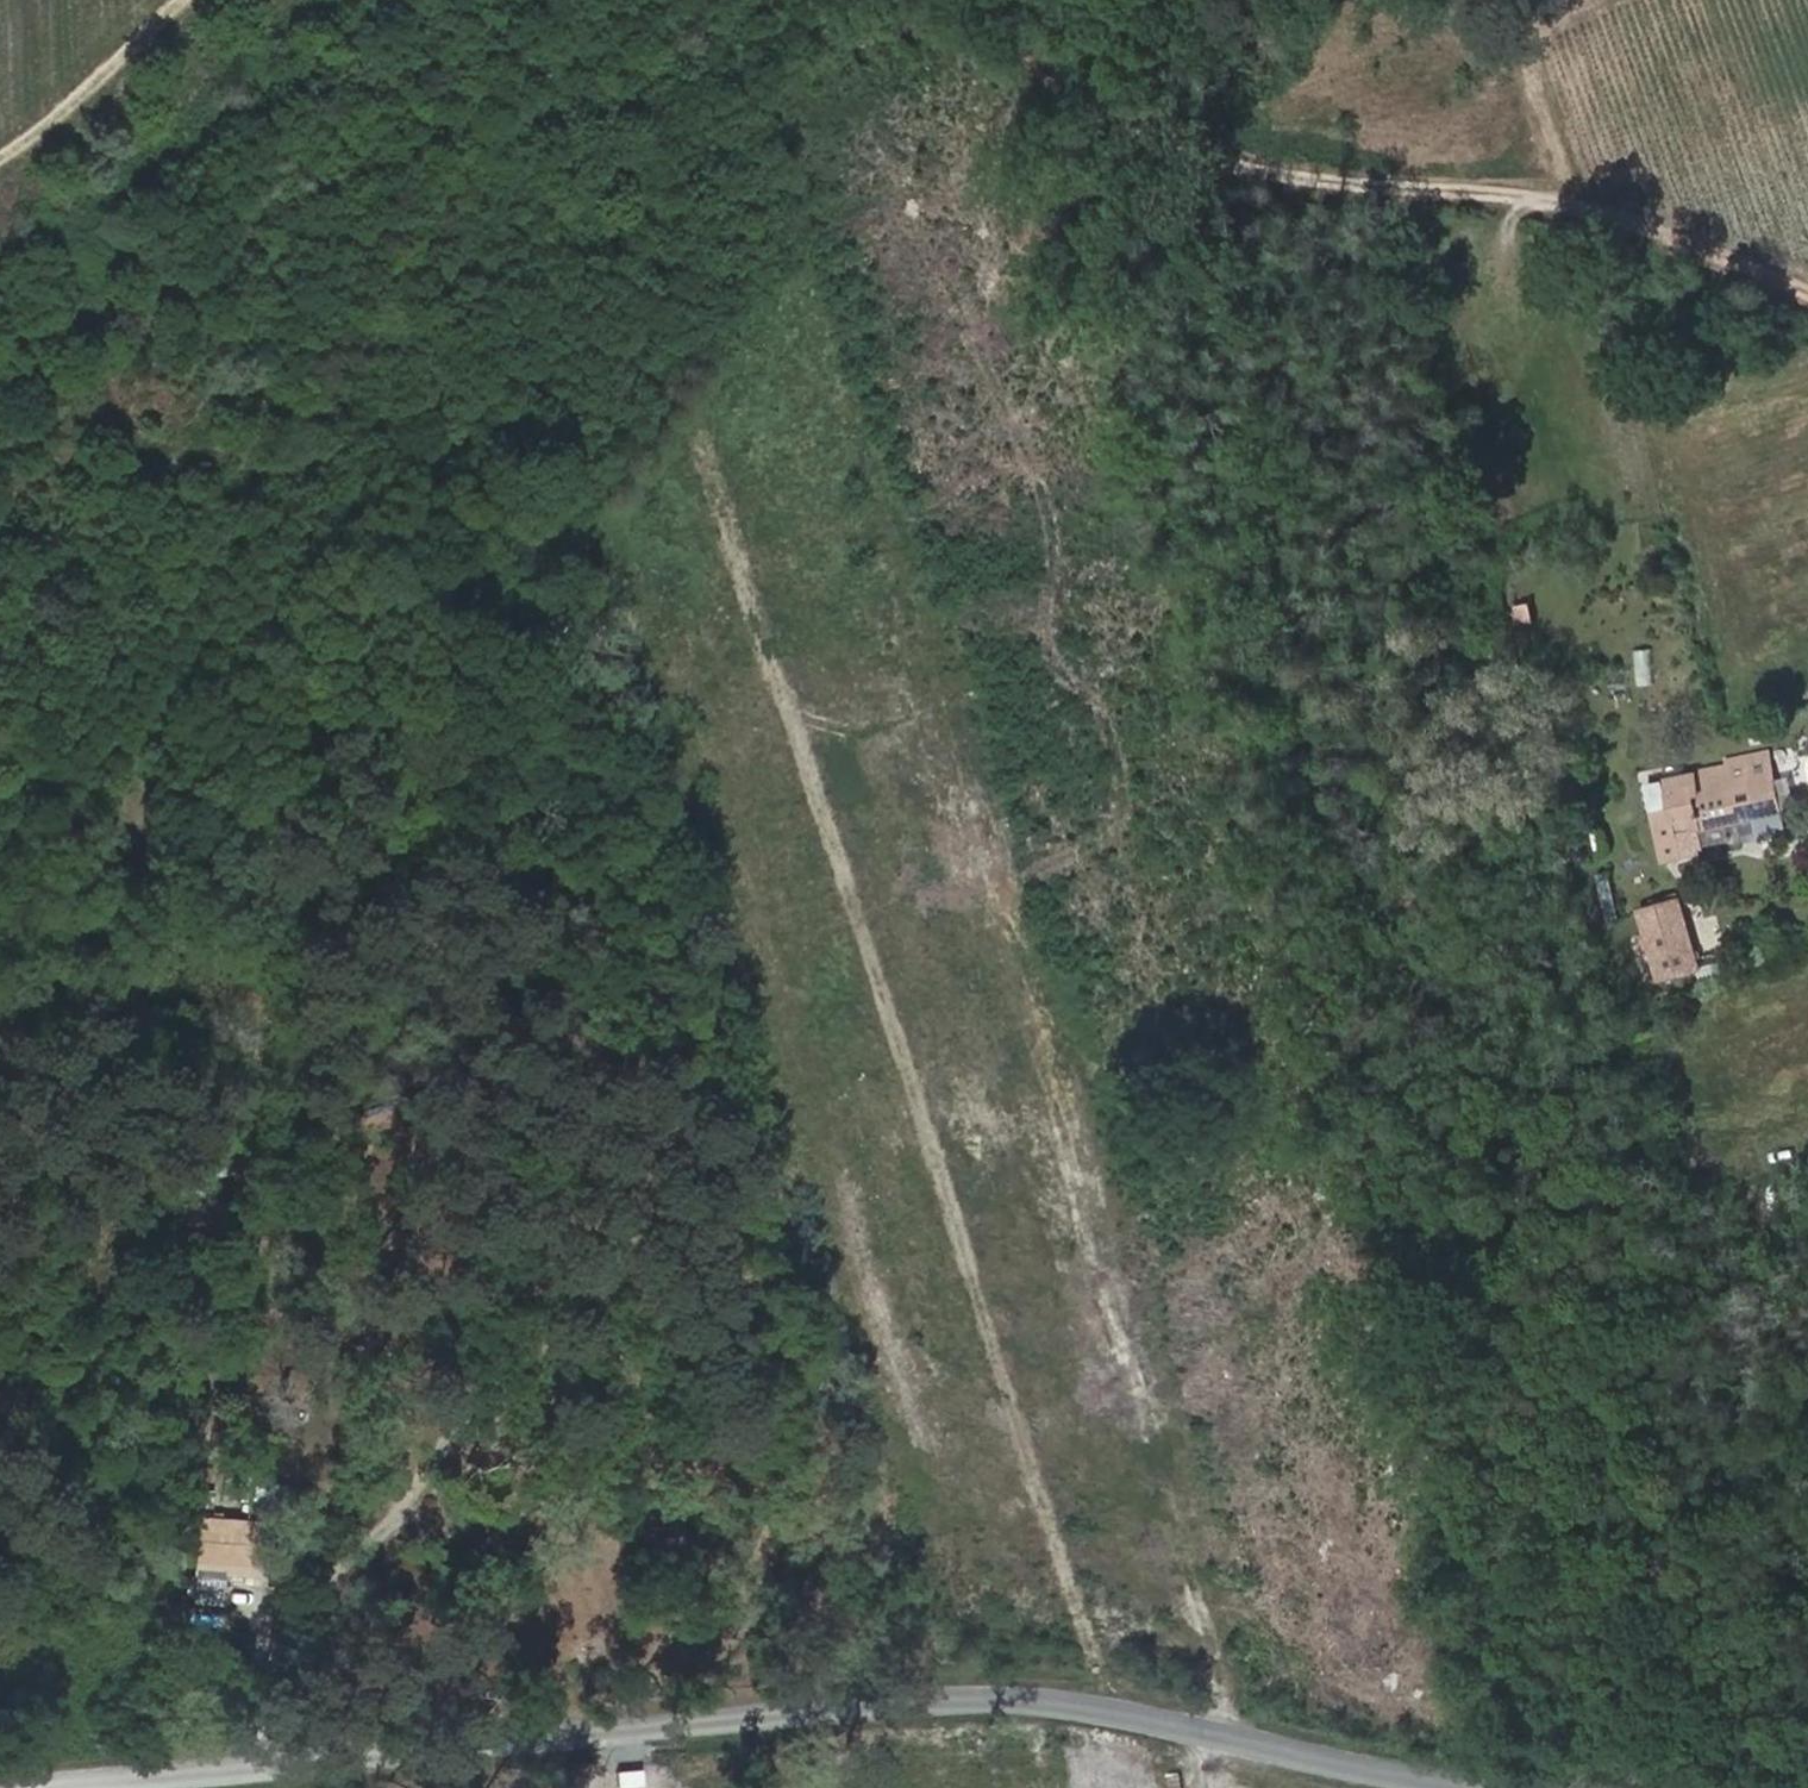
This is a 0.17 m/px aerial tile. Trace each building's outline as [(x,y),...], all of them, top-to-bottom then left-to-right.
[(1758,763),(1737,767),(1752,826),(1770,822),(1758,763)] [(1669,843),(1689,840),(1752,826),(1737,767),(1680,779),(1681,786),(1619,799),(1626,828),(1645,825),(1654,872),(1673,867),(1669,843)] [(1693,864),(1689,840),(1669,843),(1673,867),(1693,864)] [(1635,906),(1659,980),(1705,965),(1680,890),(1635,906)] [(190,1513),(189,1571),(218,1571),(219,1513),(190,1513)] [(225,1525),(223,1561),(248,1562),(284,1564),(286,1528),(225,1525)] [(222,1581),(247,1583),(248,1562),(223,1561),(222,1581)]
